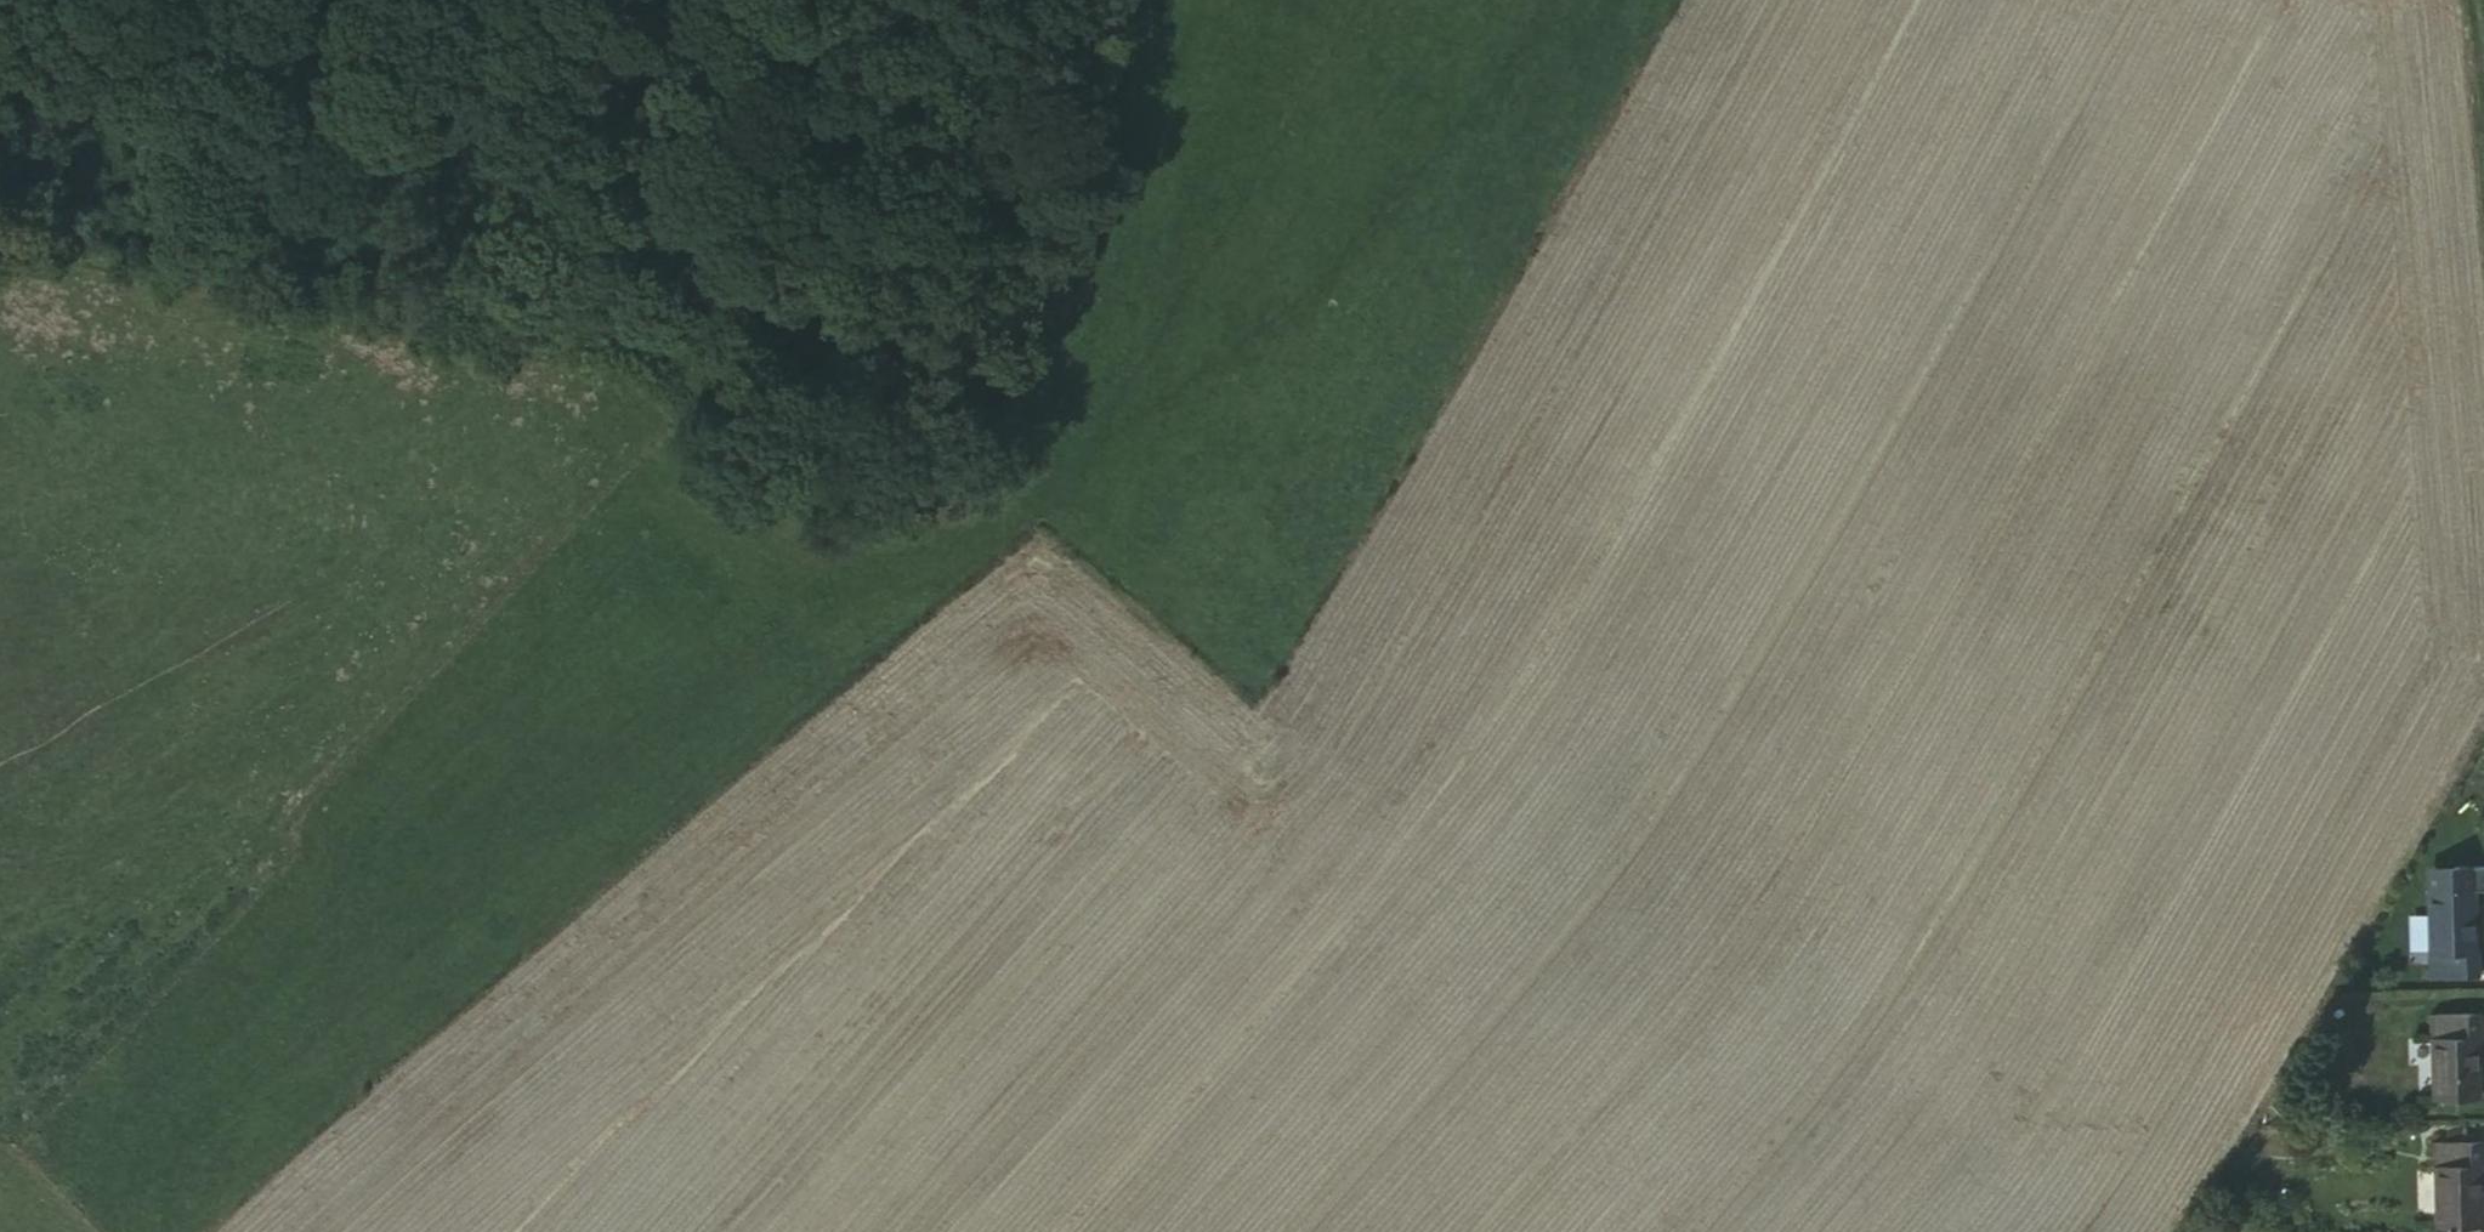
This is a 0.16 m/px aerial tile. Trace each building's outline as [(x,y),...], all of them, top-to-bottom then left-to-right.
[(2483,952),(2483,927),(2481,927),(2480,871),(2437,872),(2438,927),(2435,927),(2435,955),(2483,952)] [(2483,1076),(2482,1017),(2483,1017),(2483,994),(2434,994),(2434,1021),(2438,1020),(2440,1076),(2483,1076)] [(2483,1220),(2483,1132),(2440,1132),(2440,1160),(2443,1161),(2445,1221),(2483,1220)]
